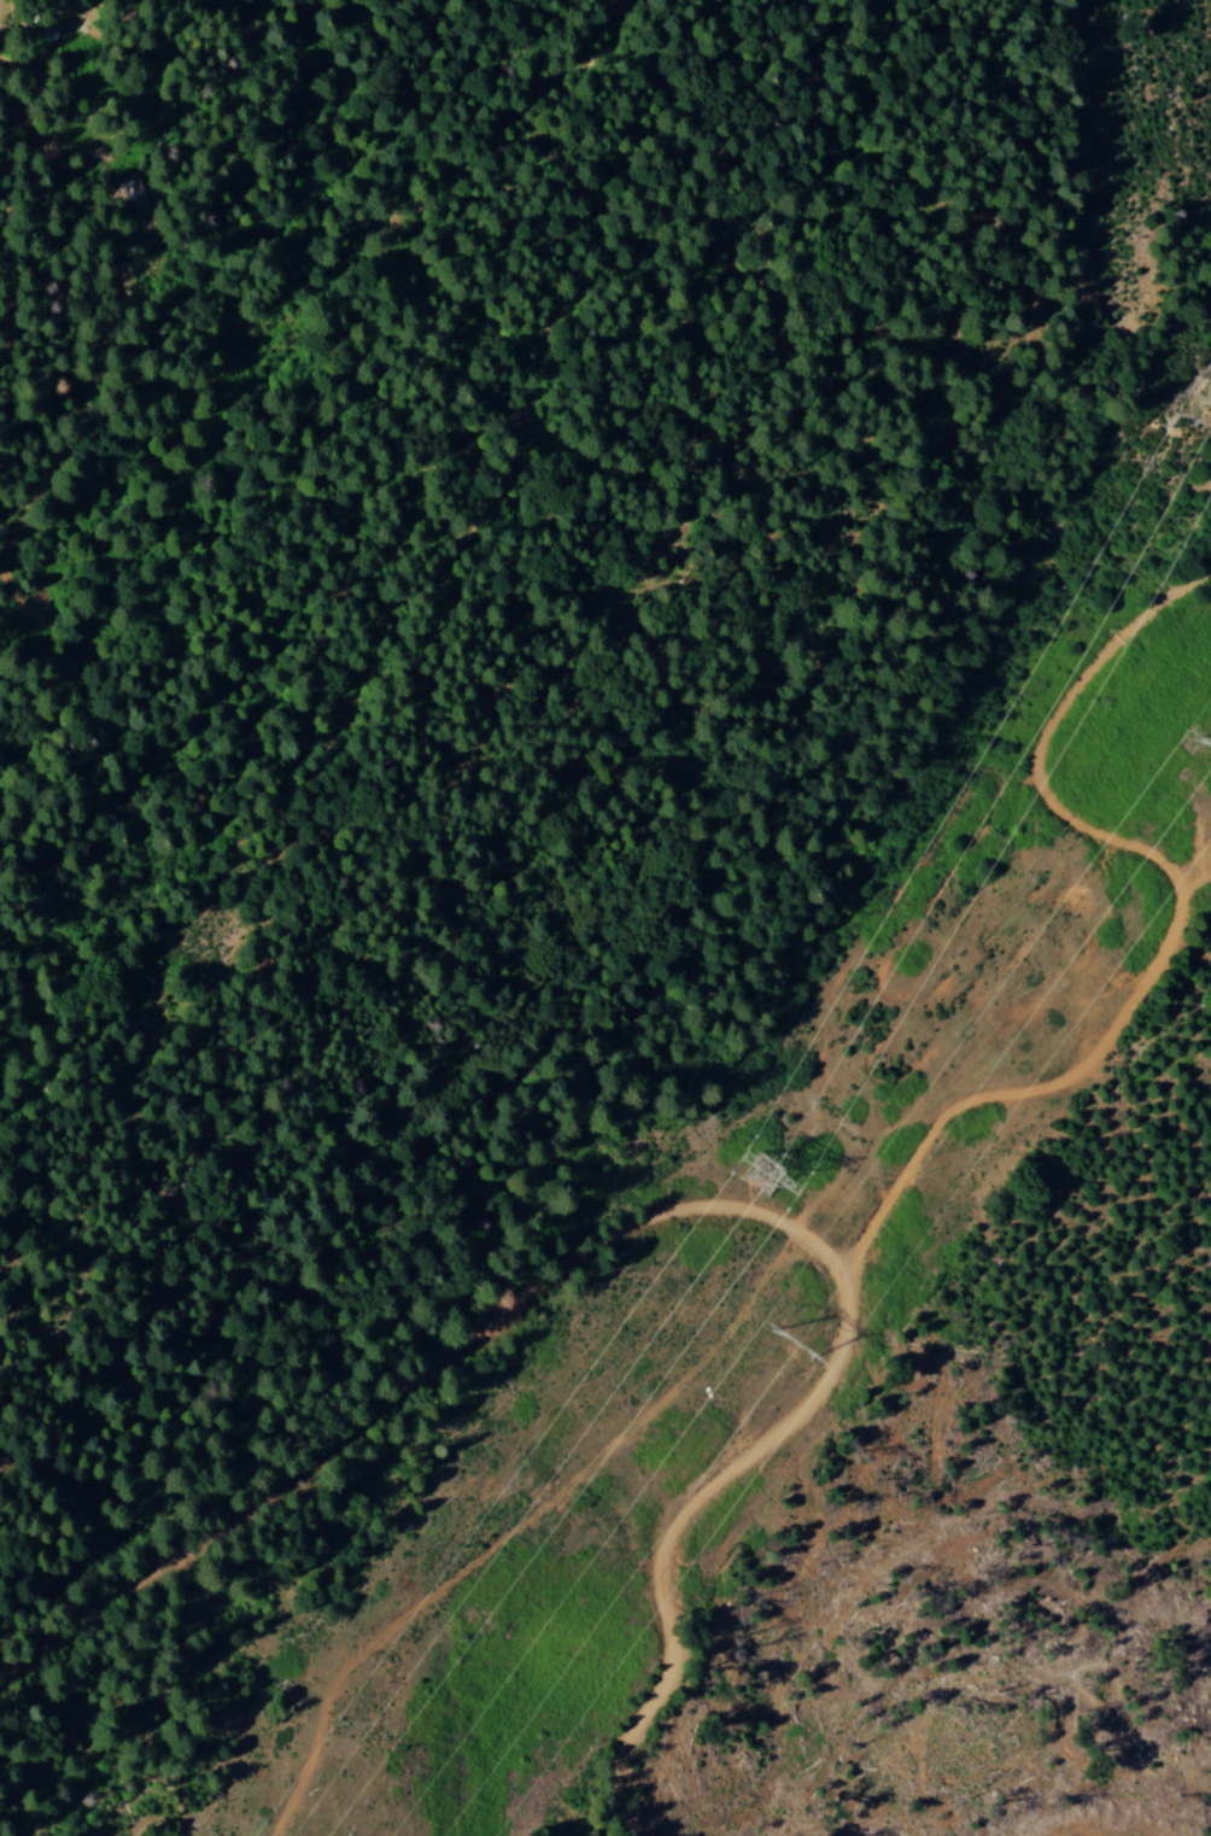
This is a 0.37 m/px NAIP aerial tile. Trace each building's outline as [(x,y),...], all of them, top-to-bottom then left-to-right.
[(130,215),(151,206),(138,177),(117,186),(130,215)]
